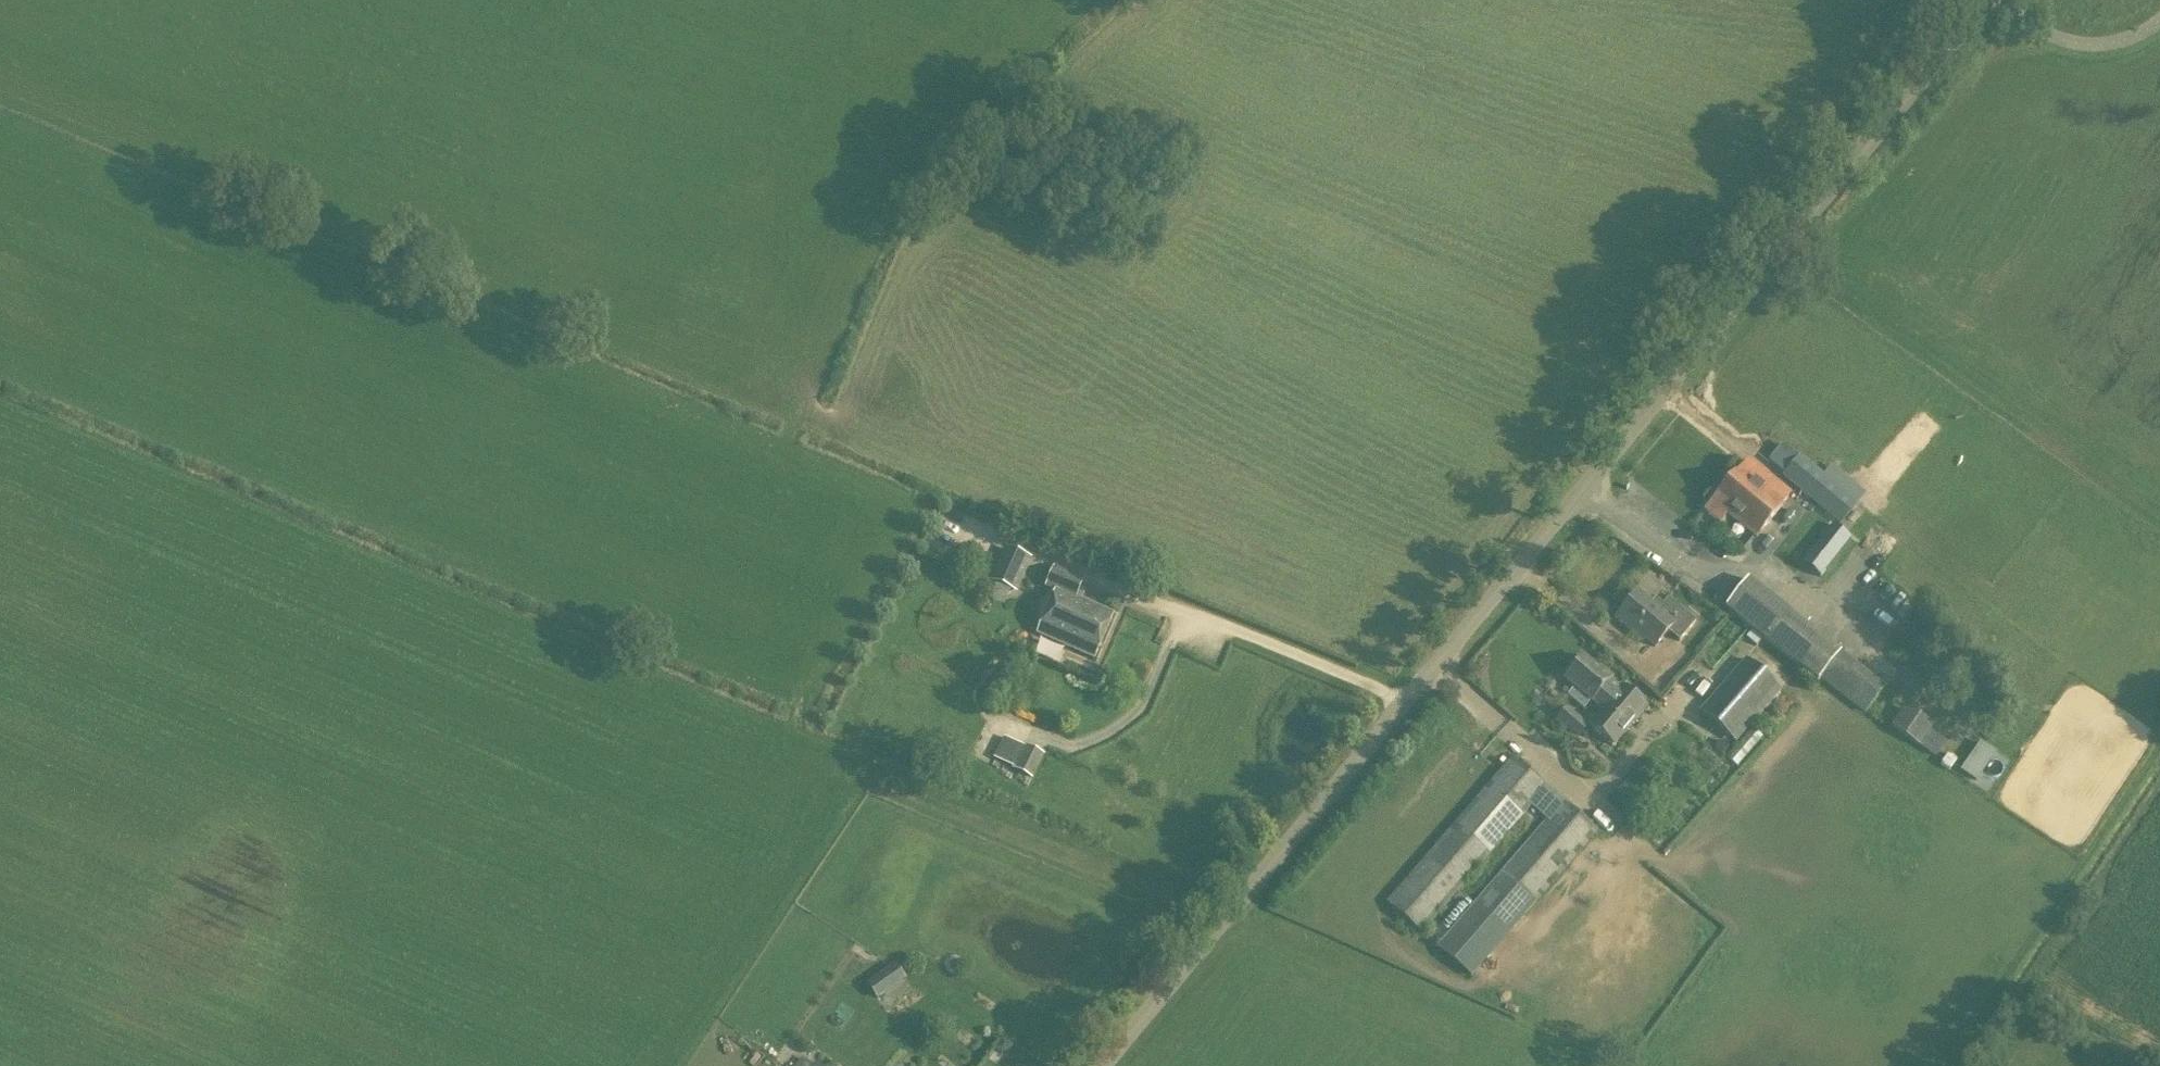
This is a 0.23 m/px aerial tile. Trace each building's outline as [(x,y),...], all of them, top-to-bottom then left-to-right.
[(1748,462),(1725,487),(1769,523),(1789,496),(1748,462)] [(1852,511),(1795,463),(1783,477),(1840,526),(1852,511)] [(1727,516),(1756,539),(1769,523),(1725,487),(1704,513),(1720,525),(1727,516)] [(1832,526),(1802,564),(1820,578),(1850,540),(1832,526)] [(1598,533),(1589,534),(1589,547),(1598,547),(1598,533)] [(989,583),(1016,594),(1032,559),(1005,548),(989,583)] [(1054,567),(1046,587),(1056,592),(1037,635),(1093,660),(1113,615),(1076,599),(1084,580),(1054,567)] [(1726,607),(1818,680),(1819,679),(1865,715),(1885,690),(1839,653),(1840,652),(1748,580),(1726,607)] [(1657,599),(1654,603),(1639,590),(1615,618),(1644,644),(1646,642),(1655,649),(1669,633),(1680,642),(1697,623),(1669,600),(1664,605),(1657,599)] [(1583,658),(1564,680),(1574,688),(1567,696),(1583,710),(1590,702),(1591,704),(1592,703),(1602,711),(1588,727),(1612,747),(1645,707),(1622,687),(1619,691),(1609,682),(1612,679),(1599,668),(1597,671),(1583,658)] [(1699,713),(1735,744),(1782,691),(1746,659),(1699,713)] [(1900,709),(1888,735),(1934,756),(1941,741),(1924,733),(1929,722),(1900,709)] [(1752,731),(1727,760),(1736,768),(1762,739),(1752,731)] [(1013,768),(1012,771),(1032,780),(1044,754),(1024,745),(1023,747),(1004,738),(994,759),(1013,768)] [(1727,748),(1721,742),(1714,749),(1721,755),(1727,748)] [(1472,980),(1585,849),(1599,833),(1512,758),(1386,903),(1421,935),(1531,810),(1546,822),(1437,947),(1472,980)] [(1966,762),(1959,772),(1975,783),(1982,773),(1966,762)] [(867,985),(877,999),(886,992),(876,979),(867,985)] [(995,1050),(1007,1058),(1014,1047),(1003,1039),(995,1050)]
